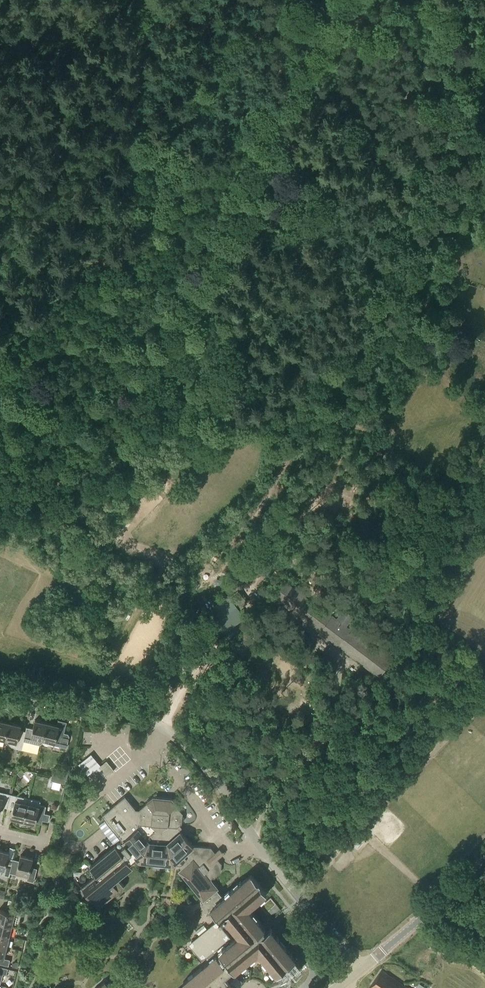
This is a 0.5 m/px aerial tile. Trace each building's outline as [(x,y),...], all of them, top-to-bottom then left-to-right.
[(431,264),(439,262),(435,250),(428,252),(431,264)] [(235,590),(245,586),(249,584),(246,577),(231,583),(235,590)] [(295,589),(285,582),(274,595),(284,603),(283,604),(293,611),(294,610),(303,617),(302,618),(311,625),(312,623),(320,630),(318,632),(336,646),(339,644),(347,650),(346,651),(355,658),(356,657),(366,664),(365,666),(373,672),(374,671),(379,674),(389,661),(384,657),(385,656),(376,650),(375,651),(366,644),(367,643),(358,636),(357,637),(349,630),(350,630),(331,616),(330,616),(322,610),(323,609),(314,602),(313,603),(304,596),(304,595),(295,588),(295,589)] [(224,632),(244,616),(227,595),(207,611),(224,632)] [(345,625),(353,616),(344,609),(336,619),(345,625)] [(43,739),(47,722),(35,719),(33,728),(27,726),(24,735),(24,739),(39,743),(42,742),(43,739)] [(9,722),(0,720),(0,737),(5,739),(9,722)] [(22,748),(24,739),(24,735),(19,733),(21,725),(9,722),(5,739),(8,740),(9,741),(9,743),(9,744),(10,745),(11,746),(15,746),(22,748)] [(66,748),(67,745),(69,735),(68,733),(58,730),(59,725),(47,722),(43,739),(54,742),(54,745),(66,748)] [(107,761),(99,767),(107,776),(114,770),(107,761)] [(58,776),(59,772),(60,768),(54,767),(52,775),(58,776)] [(94,783),(96,782),(103,776),(97,768),(88,775),(94,783)] [(0,791),(0,809),(1,806),(7,808),(10,793),(0,791)] [(22,823),(28,798),(10,793),(7,808),(13,809),(11,818),(17,819),(17,820),(19,821),(20,822),(22,823)] [(183,813),(176,805),(177,804),(172,797),(153,796),(146,801),(147,802),(140,809),(135,808),(124,796),(102,814),(125,841),(118,847),(116,845),(91,866),(97,873),(82,886),(98,906),(114,893),(116,895),(124,889),(122,887),(124,885),(117,877),(132,865),(129,862),(136,856),(139,859),(173,862),(177,859),(182,866),(179,868),(204,899),(219,887),(211,877),(214,875),(214,876),(222,870),(218,866),(222,863),(214,853),(215,852),(211,847),(193,846),(177,827),(182,823),(183,813)] [(28,798),(22,823),(24,823),(26,823),(27,823),(29,822),(35,823),(36,818),(48,821),(50,814),(44,813),(46,806),(39,804),(40,801),(28,798)] [(334,833),(327,840),(333,846),(340,839),(334,833)] [(10,872),(12,862),(6,860),(8,852),(0,850),(0,868),(3,868),(2,874),(10,876),(10,872)] [(30,866),(32,860),(32,858),(21,855),(19,861),(13,859),(12,862),(10,872),(17,874),(18,872),(28,874),(27,880),(33,882),(37,868),(30,866)] [(225,932),(216,921),(200,934),(188,943),(201,960),(206,956),(208,961),(205,963),(204,964),(184,981),(183,981),(188,987),(187,987),(234,987),(231,984),(235,978),(236,978),(233,975),(230,972),(233,969),(233,970),(257,950),(277,973),(295,958),(270,927),(266,930),(263,928),(264,927),(248,907),(267,891),(252,873),(211,906),(220,917),(218,918),(221,920),(221,919),(228,927),(231,924),(239,935),(232,941),(225,932)] [(270,897),(260,906),(263,909),(265,912),(276,903),(270,897)] [(22,909),(7,905),(6,911),(0,910),(0,921),(12,924),(11,925),(18,926),(22,909)] [(11,925),(12,924),(0,921),(0,933),(9,935),(11,925)] [(9,935),(0,933),(0,945),(6,946),(9,935)] [(10,959),(4,958),(6,946),(0,945),(0,963),(9,965),(10,959)] [(468,962),(482,970),(484,965),(484,962),(472,955),(468,962)] [(382,970),(370,987),(408,987),(382,970)]
